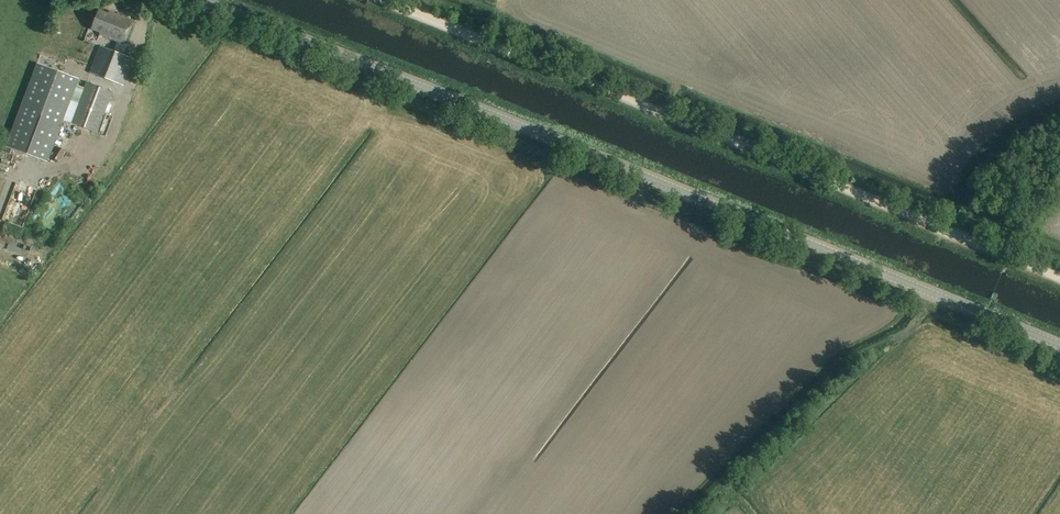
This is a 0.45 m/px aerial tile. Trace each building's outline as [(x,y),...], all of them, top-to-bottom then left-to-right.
[(99,33),(124,43),(133,20),(116,13),(115,16),(99,9),(91,27),(100,31),(99,33)] [(135,60),(113,51),(101,46),(90,72),(124,86),(135,60)] [(33,73),(5,147),(47,163),(74,89),(78,79),(38,64),(37,63),(33,73)] [(98,133),(114,92),(87,82),(83,92),(71,123),(98,133)] [(89,170),(94,175),(108,161),(103,157),(89,170)] [(55,186),(58,179),(52,175),(48,182),(55,186)] [(22,184),(9,220),(27,226),(40,190),(22,184)] [(31,260),(44,261),(45,243),(32,242),(31,260)]
